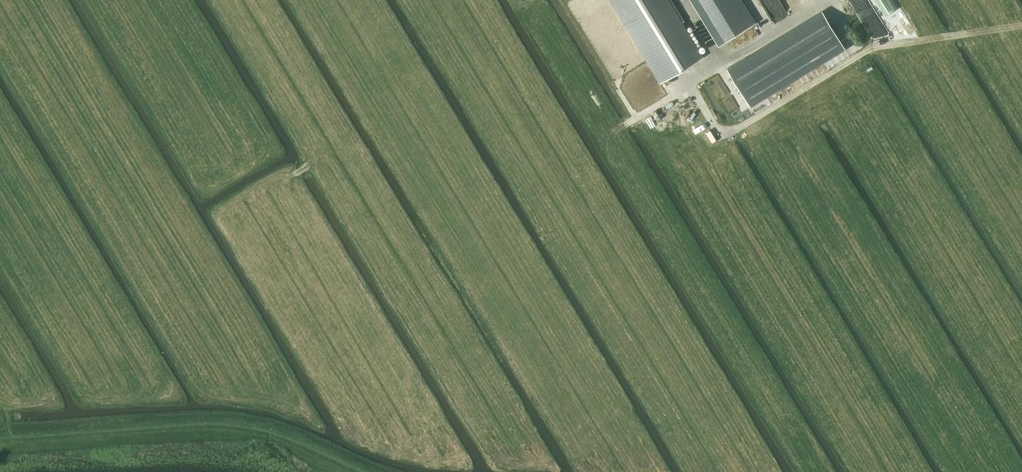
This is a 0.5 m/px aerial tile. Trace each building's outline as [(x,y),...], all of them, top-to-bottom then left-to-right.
[(660,80),(702,54),(669,0),(611,0),(660,80)] [(725,42),(756,23),(742,0),(700,0),(725,42)] [(822,10),(727,68),(751,107),(795,79),(845,49),(831,25),(822,10)]
